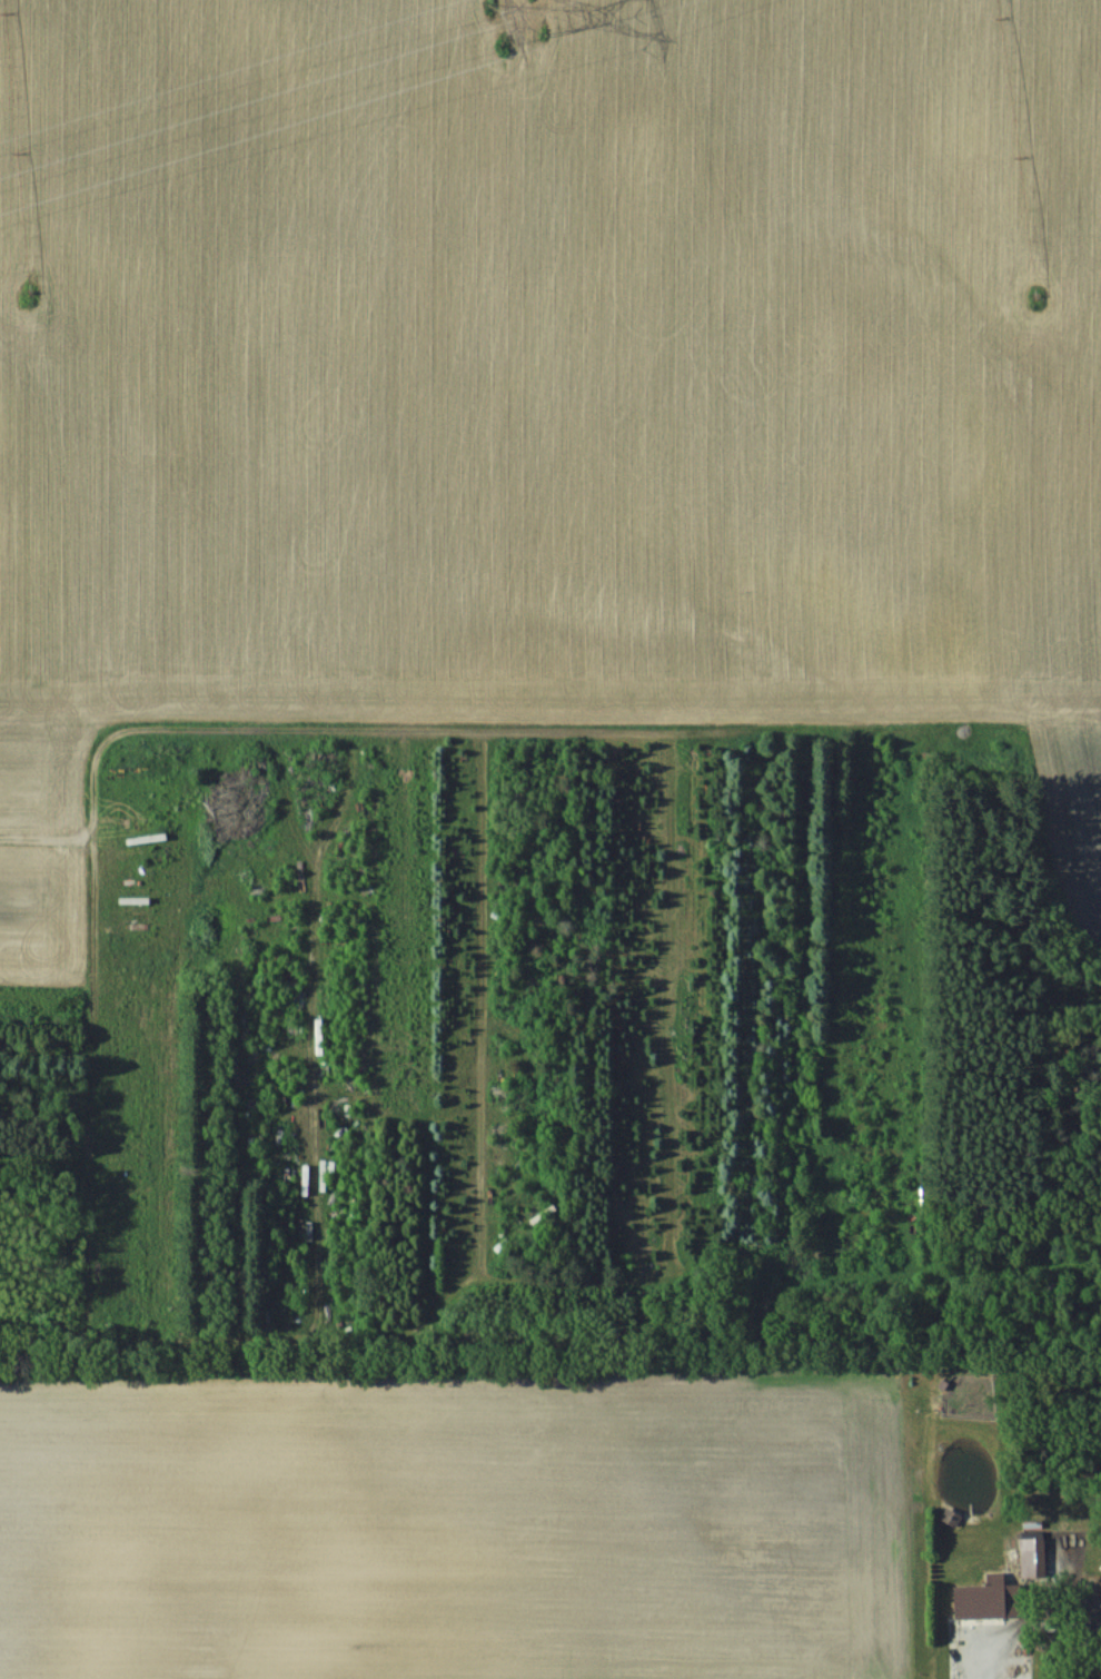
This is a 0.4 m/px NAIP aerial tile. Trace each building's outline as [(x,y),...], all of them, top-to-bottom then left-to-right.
[(943,1520),(958,1526),(963,1515),(948,1509),(943,1520)] [(1047,1577),(1047,1538),(1021,1538),(1021,1577),(1047,1577)] [(1022,1585),(957,1585),(957,1617),(1022,1617),(1022,1585)]
